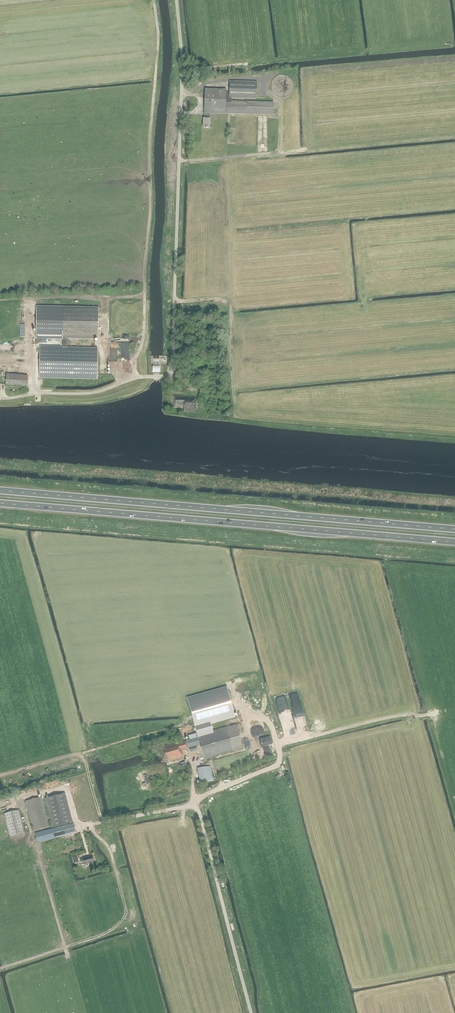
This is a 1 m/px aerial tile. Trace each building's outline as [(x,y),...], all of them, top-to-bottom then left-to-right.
[(272,79),(271,82),(270,85),(271,88),(271,91),(273,93),(275,95),(278,96),(281,97),(284,97),(287,96),(289,94),(291,92),(293,89),(293,86),(293,83),(292,81),(291,78),(288,76),(286,75),(283,74),(280,74),(277,75),(274,77),(272,79)] [(209,113),(272,115),(273,102),(231,101),(231,98),(256,98),(256,82),(229,81),(229,92),(225,92),(225,90),(204,89),(204,113),(204,119),(203,119),(203,128),(209,128),(209,119),(209,113)] [(46,339),(62,340),(62,349),(39,348),(39,373),(44,373),(77,374),(78,349),(67,349),(67,339),(98,339),(98,308),(39,306),(37,306),(36,343),(46,343),(46,339)] [(28,376),(6,374),(5,386),(27,388),(28,376)] [(196,397),(171,396),(170,405),(173,405),(173,407),(184,408),(184,411),(195,412),(196,397)] [(164,743),(159,744),(160,748),(159,748),(163,762),(183,757),(182,753),(185,752),(184,750),(187,749),(188,749),(190,753),(198,750),(196,746),(200,745),(204,759),(243,748),(236,724),(212,731),(210,723),(234,717),(228,692),(226,688),(187,699),(192,715),(198,735),(197,735),(198,737),(197,738),(196,733),(188,736),(189,740),(186,741),(186,740),(181,742),(180,738),(164,743)] [(271,736),(261,737),(262,745),(272,744),(271,736)] [(248,763),(256,761),(254,753),(246,755),(248,763)] [(200,783),(212,781),(214,780),(210,766),(201,767),(197,768),(200,783)] [(45,798),(52,828),(72,823),(65,793),(45,798)] [(26,801),(33,830),(49,826),(41,797),(26,801)] [(19,810),(4,814),(10,837),(25,833),(19,810)] [(35,832),(37,842),(52,838),(61,836),(76,832),(73,823),(60,826),(35,832)] [(92,856),(80,859),(80,862),(83,861),(84,863),(83,864),(87,866),(88,864),(94,862),(92,856)]
